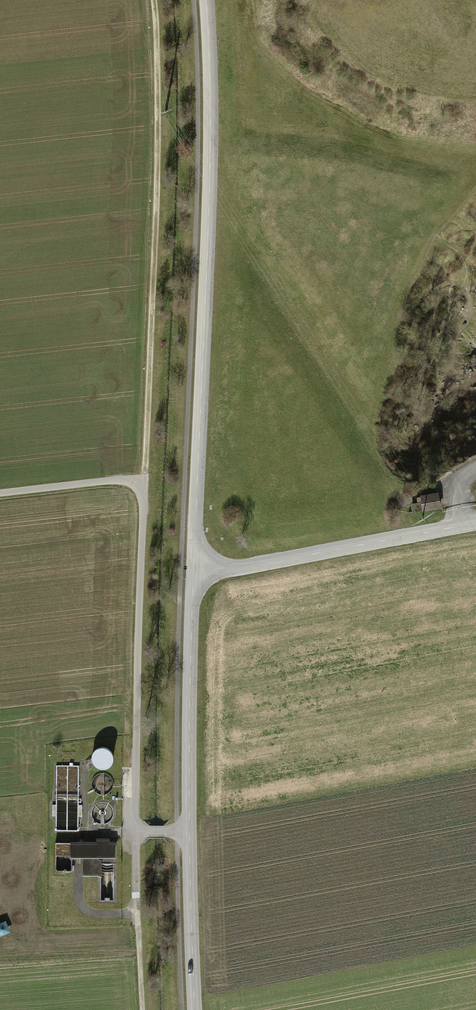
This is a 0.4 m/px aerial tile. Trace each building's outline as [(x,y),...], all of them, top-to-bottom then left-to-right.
[(437,494),(417,497),(418,502),(422,502),(423,509),(439,506),(437,494)] [(96,748),(92,754),(91,761),(95,766),(102,769),(109,767),(113,761),(113,754),(109,748),(102,746),(96,748)] [(78,842),(55,842),(55,871),(72,871),(72,855),(78,855),(86,855),(86,861),(84,860),(84,873),(100,873),(100,861),(97,861),(97,855),(114,855),(114,843),(78,842)]
